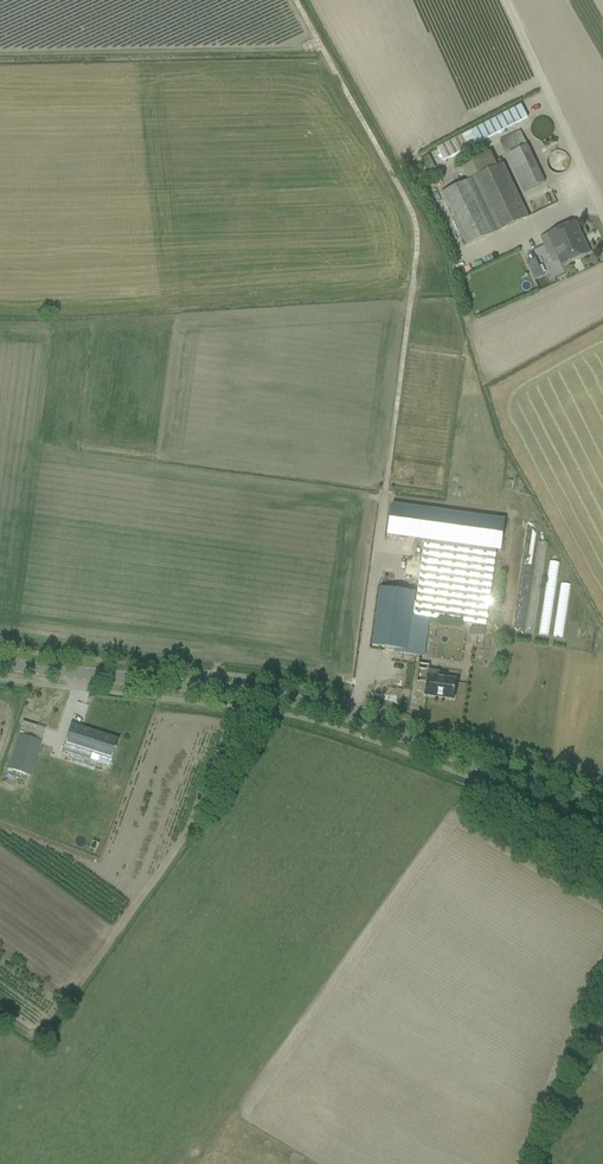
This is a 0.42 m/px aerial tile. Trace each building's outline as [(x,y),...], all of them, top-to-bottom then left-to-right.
[(521,105),(437,149),(444,162),(527,118),(521,105)] [(554,131),(554,130),(554,129),(553,126),(553,125),(552,125),(552,124),(551,123),(550,121),(548,121),(547,120),(546,120),(544,119),(541,119),(539,120),(538,120),(535,121),(534,123),(534,124),(532,126),(532,128),(532,129),(531,130),(532,131),(532,132),(532,134),(533,136),(534,137),(535,139),(538,140),(542,141),(544,141),(547,140),(550,139),(551,137),(552,136),(553,134),(554,131)] [(510,137),(500,142),(525,192),(545,183),(521,132),(510,137)] [(468,182),(441,195),(466,248),(498,232),(528,218),(503,165),(500,160),(495,162),(490,153),(471,162),(472,163),(462,168),(468,182)] [(576,222),(541,238),(552,263),(559,260),(562,267),(590,253),(576,222)] [(535,259),(526,263),(530,270),(539,266),(535,259)] [(401,520),(402,502),(394,502),(394,519),(401,520)] [(425,541),(417,605),(414,604),(416,593),(381,588),(373,646),(399,650),(398,654),(424,658),(429,619),(486,627),(496,551),(425,541)] [(418,550),(418,549),(418,548),(417,546),(417,545),(417,544),(416,544),(416,543),(415,543),(413,542),(411,541),(408,541),(406,542),(405,542),(404,543),(403,544),(402,545),(402,546),(401,548),(401,551),(402,554),(403,554),(403,555),(404,556),(405,557),(407,557),(407,558),(408,558),(409,558),(410,558),(411,558),(412,558),(412,557),(413,557),(414,557),(414,556),(415,556),(416,555),(417,554),(418,551),(418,550)] [(419,664),(417,682),(427,683),(426,696),(436,698),(443,698),(454,700),(456,680),(439,677),(440,672),(429,671),(430,666),(419,664)] [(110,768),(115,752),(118,740),(96,733),(70,725),(67,737),(62,752),(99,764),(110,768)] [(18,735),(7,769),(30,776),(41,743),(18,735)]
